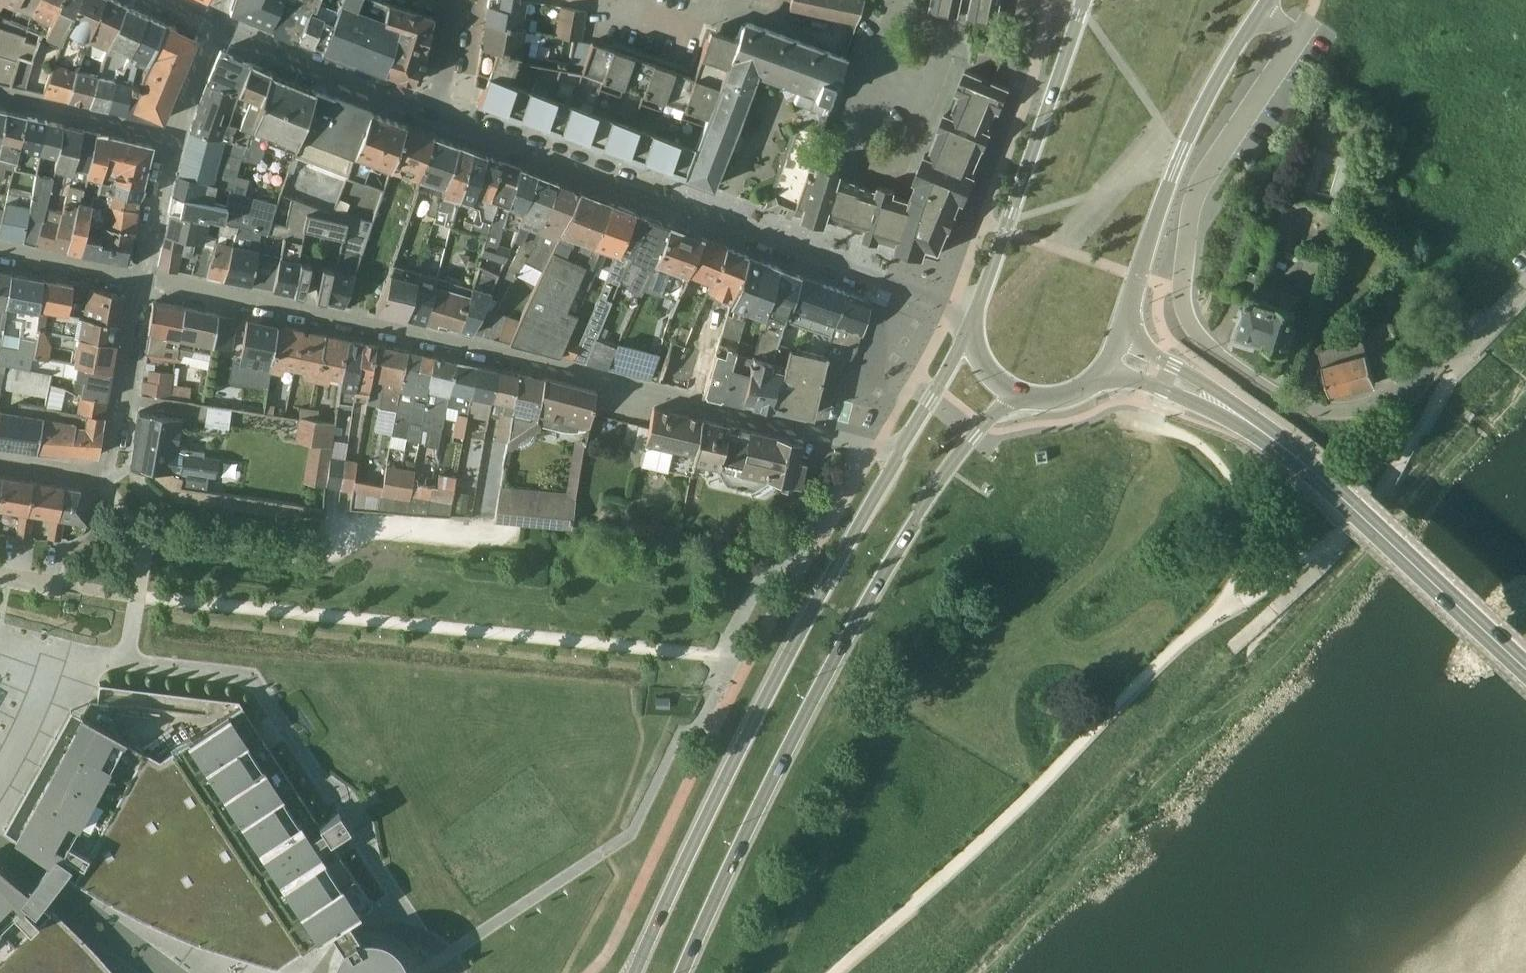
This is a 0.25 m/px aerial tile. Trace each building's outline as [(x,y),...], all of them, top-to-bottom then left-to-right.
[(25,19),(33,0),(14,0),(14,1),(9,13),(25,19)] [(40,25),(44,27),(56,0),(33,0),(25,19),(40,25)] [(44,27),(40,25),(37,33),(58,43),(62,37),(76,0),(56,0),(44,27)] [(62,37),(82,47),(100,0),(76,0),(62,37)] [(124,1),(122,0),(100,0),(82,47),(101,54),(124,1)] [(228,6),(248,14),(253,0),(229,0),(228,6)] [(267,22),(277,0),(253,0),(248,14),(267,22)] [(295,34),(308,1),(312,3),(314,0),(277,0),(267,22),(295,34)] [(295,34),(309,40),(321,11),(329,14),(336,0),(314,0),(312,3),(308,1),(295,34)] [(309,40),(336,50),(340,39),(349,43),(348,47),(352,49),(349,55),(382,68),(396,22),(381,16),(385,0),(336,0),(329,14),(321,11),(309,40)] [(426,25),(430,11),(433,0),(385,0),(381,16),(396,22),(426,25)] [(533,28),(535,14),(521,12),(523,0),(485,0),(485,2),(483,14),(482,19),(533,28)] [(786,6),(800,9),(802,0),(788,0),(786,6)] [(800,9),(812,12),(815,0),(802,0),(800,9)] [(812,12),(841,18),(845,0),(815,0),(812,12)] [(841,18),(853,20),(860,0),(845,0),(841,18)] [(930,5),(960,12),(961,7),(969,9),(968,13),(997,20),(1001,0),(931,0),(930,5)] [(100,57),(115,64),(120,66),(144,10),(124,1),(101,54),(100,57)] [(570,34),(579,36),(584,6),(557,2),(555,16),(552,31),(560,33),(570,34)] [(8,81),(16,51),(29,54),(37,33),(40,25),(25,19),(9,13),(0,9),(0,79),(8,81)] [(115,64),(105,103),(123,107),(129,78),(137,80),(162,18),(144,10),(120,66),(115,64)] [(733,34),(680,171),(709,182),(753,69),(776,78),(780,87),(784,96),(790,98),(794,108),(763,202),(788,212),(789,208),(803,168),(844,51),(741,14),(733,34)] [(194,33),(162,18),(137,80),(129,78),(123,107),(160,115),(194,33)] [(533,28),(482,19),(480,33),(482,34),(481,42),(478,42),(478,44),(493,46),(515,50),(534,53),(538,29),(533,28)] [(426,25),(396,22),(382,68),(411,77),(416,59),(421,60),(422,56),(420,56),(424,44),(422,44),(428,26),(426,25)] [(690,71),(660,164),(680,171),(733,34),(712,26),(707,24),(690,71)] [(566,58),(580,61),(588,37),(579,36),(570,34),(566,58)] [(580,61),(557,128),(577,136),(609,43),(589,36),(588,37),(580,61)] [(75,65),(82,47),(62,37),(58,43),(40,88),(65,94),(75,65)] [(609,43),(577,136),(598,143),(630,50),(609,43)] [(200,90),(230,103),(248,59),(218,45),(200,90)] [(491,53),(484,73),(505,80),(515,50),(493,46),(491,53)] [(505,80),(495,107),(516,114),(537,54),(534,53),(515,50),(505,80)] [(630,50),(598,143),(618,150),(651,57),(630,50)] [(23,84),(29,54),(16,51),(8,81),(23,84)] [(537,54),(516,114),(536,121),(559,57),(556,57),(537,54)] [(96,69),(87,99),(105,103),(115,64),(100,57),(96,69)] [(559,57),(536,121),(557,128),(580,61),(566,58),(559,57)] [(651,57),(618,150),(639,157),(671,64),(651,57)] [(268,68),(248,59),(230,103),(242,107),(232,137),(244,141),(250,123),(268,68)] [(671,64),(639,157),(660,164),(690,71),(671,64)] [(75,65),(65,94),(87,99),(96,69),(75,65)] [(910,196),(897,240),(896,242),(896,245),(925,254),(928,245),(940,248),(954,215),(962,197),(965,199),(971,183),(977,171),(973,169),(984,144),(991,127),(989,126),(997,107),(1000,109),(1010,84),(995,78),(966,65),(956,90),(959,91),(958,95),(952,110),(946,107),(938,124),(940,125),(929,150),(925,149),(914,178),(917,179),(910,196)] [(312,86),(268,68),(250,123),(295,139),(312,86)] [(484,73),(481,81),(475,100),(495,107),(505,80),(484,73)] [(368,107),(312,86),(295,139),(291,150),(344,169),(368,107)] [(226,117),(230,103),(200,90),(194,108),(226,117)] [(24,111),(4,107),(0,124),(0,172),(1,173),(4,163),(12,164),(12,162),(24,111)] [(403,120),(368,107),(344,169),(343,171),(361,178),(369,156),(388,164),(402,121),(403,120)] [(233,119),(226,117),(194,108),(188,126),(228,136),(233,119)] [(34,168),(37,149),(44,116),(24,111),(12,162),(34,168)] [(54,152),(61,120),(44,116),(37,149),(54,152)] [(67,179),(80,124),(61,120),(54,152),(50,170),(44,201),(54,204),(58,188),(64,189),(67,179)] [(430,131),(402,121),(388,164),(415,173),(430,131)] [(291,150),(295,139),(250,123),(244,141),(240,153),(254,157),(254,156),(257,156),(261,144),(290,154),(291,150)] [(85,171),(94,128),(80,124),(67,179),(82,183),(85,171)] [(240,153),(244,141),(232,137),(228,136),(188,126),(176,170),(231,183),(234,169),(235,170),(240,153)] [(99,175),(108,131),(94,128),(85,171),(99,175)] [(108,131),(99,175),(107,177),(108,174),(140,181),(150,141),(108,131)] [(456,140),(430,131),(415,173),(433,179),(428,193),(430,193),(425,209),(432,211),(456,140)] [(742,134),(737,132),(731,147),(736,149),(742,134)] [(468,145),(456,140),(432,211),(431,217),(448,222),(455,194),(468,145)] [(483,151),(468,145),(455,194),(468,199),(483,151)] [(498,157),(483,151),(468,199),(467,202),(475,204),(474,206),(479,207),(477,213),(481,214),(479,222),(470,219),(467,227),(483,232),(494,197),(487,195),(498,157)] [(498,156),(498,157),(487,195),(494,197),(483,232),(478,250),(490,254),(495,238),(500,220),(517,163),(498,156)] [(803,168),(789,208),(796,210),(795,214),(799,215),(816,162),(811,161),(808,170),(803,168)] [(816,162),(799,215),(819,222),(821,215),(820,214),(835,172),(836,168),(816,162)] [(534,170),(517,163),(500,220),(515,225),(534,170)] [(20,235),(33,238),(44,201),(50,170),(34,168),(29,188),(20,235)] [(259,227),(265,228),(269,217),(275,198),(243,189),(247,173),(235,170),(234,169),(231,183),(226,201),(222,218),(236,221),(259,227)] [(231,183),(176,170),(172,189),(203,196),(226,201),(231,183)] [(555,178),(534,170),(515,225),(511,235),(518,237),(502,272),(512,276),(535,227),(555,178)] [(820,214),(821,215),(864,228),(863,232),(872,235),(881,238),(882,235),(897,240),(910,196),(896,190),(898,186),(879,180),(877,186),(835,172),(820,214)] [(107,177),(99,175),(97,184),(137,193),(140,181),(108,174),(107,177)] [(545,254),(576,186),(555,178),(535,227),(545,231),(536,249),(545,254)] [(50,242),(64,245),(69,226),(76,195),(78,188),(81,188),(82,183),(67,179),(64,189),(60,206),(50,242)] [(20,235),(29,188),(7,181),(2,204),(0,211),(0,230),(20,235)] [(137,193),(97,184),(95,192),(92,192),(90,199),(135,205),(137,193)] [(517,315),(507,338),(556,351),(573,313),(592,270),(595,264),(582,259),(608,199),(576,186),(545,254),(517,315)] [(203,196),(172,189),(168,206),(198,213),(203,196)] [(281,233),(277,251),(270,284),(301,291),(307,258),(295,256),(302,224),(339,233),(333,263),(319,261),(313,294),(343,301),(369,216),(330,206),(330,208),(289,193),(283,220),(269,217),(265,228),(281,233)] [(69,226),(83,229),(89,204),(90,199),(76,195),(69,226)] [(198,213),(222,218),(226,201),(203,196),(198,213)] [(135,205),(90,199),(89,204),(101,206),(100,212),(89,210),(87,219),(98,221),(97,232),(97,234),(101,235),(129,241),(135,205)] [(631,207),(608,199),(582,259),(595,264),(592,270),(603,275),(631,207)] [(33,238),(50,242),(60,206),(54,204),(44,201),(33,238)] [(474,206),(475,204),(467,202),(460,225),(467,227),(470,219),(474,206)] [(198,213),(168,206),(162,230),(192,236),(185,268),(204,271),(222,218),(198,213)] [(643,212),(631,207),(603,275),(585,318),(570,355),(583,357),(593,333),(608,296),(602,293),(610,275),(616,278),(617,275),(643,212)] [(665,221),(643,212),(617,275),(625,280),(625,282),(637,288),(640,282),(665,221)] [(222,218),(204,271),(220,275),(236,221),(222,218)] [(1255,218),(1225,283),(1229,284),(1245,291),(1249,291),(1237,329),(1264,338),(1264,340),(1282,346),(1299,291),(1258,279),(1272,243),(1269,242),(1276,225),(1255,218)] [(236,221),(220,275),(248,280),(255,246),(259,227),(236,221)] [(699,232),(665,221),(640,282),(674,295),(685,268),(699,232)] [(78,248),(83,229),(69,226),(64,245),(78,248)] [(78,248),(97,252),(101,235),(97,234),(97,232),(83,229),(78,248)] [(156,262),(185,268),(192,236),(162,230),(156,262)] [(722,242),(699,232),(685,268),(707,277),(722,242)] [(126,258),(129,241),(101,235),(97,252),(126,258)] [(495,238),(490,254),(501,258),(508,242),(495,238)] [(744,250),(722,242),(707,277),(704,286),(729,297),(744,250)] [(277,251),(255,246),(248,280),(270,284),(277,251)] [(759,256),(744,250),(729,297),(719,329),(736,333),(742,306),(759,256)] [(759,313),(775,263),(759,256),(742,306),(759,313)] [(402,315),(416,266),(390,259),(373,308),(402,315)] [(457,324),(468,327),(485,291),(487,288),(495,269),(475,259),(469,282),(457,324)] [(769,357),(796,271),(775,263),(759,313),(762,314),(751,351),(769,357)] [(403,314),(422,319),(435,271),(416,266),(402,315),(403,316),(403,314)] [(9,269),(0,267),(0,327),(2,313),(9,269)] [(37,304),(41,275),(9,269),(2,313),(19,316),(15,342),(0,340),(0,358),(3,358),(28,363),(30,351),(34,325),(37,304)] [(457,324),(469,282),(435,271),(422,319),(424,319),(426,310),(435,312),(433,319),(443,322),(444,320),(457,324)] [(806,324),(819,279),(796,271),(769,357),(768,362),(781,364),(786,342),(793,344),(800,322),(806,324)] [(66,309),(68,296),(70,280),(41,275),(37,304),(66,309)] [(494,277),(487,288),(498,295),(504,282),(494,277)] [(806,324),(828,331),(842,287),(819,279),(806,324)] [(76,310),(117,318),(122,290),(87,283),(85,294),(78,298),(76,310)] [(823,353),(810,408),(811,408),(853,343),(866,295),(842,287),(828,331),(823,353)] [(468,327),(480,331),(493,307),(489,306),(494,295),(485,291),(468,327)] [(114,338),(117,318),(76,310),(78,298),(68,296),(66,309),(37,304),(34,325),(114,338)] [(163,318),(165,299),(151,297),(143,358),(152,359),(153,358),(159,358),(160,355),(166,324),(163,318)] [(187,361),(206,364),(209,348),(177,343),(178,335),(182,302),(165,299),(163,318),(166,324),(160,355),(187,358),(187,361)] [(199,306),(182,302),(178,335),(192,338),(199,306)] [(199,306),(192,338),(210,342),(215,309),(199,306)] [(480,331),(507,338),(517,315),(493,307),(480,331)] [(215,309),(210,342),(228,344),(233,313),(215,309)] [(426,310),(424,319),(422,319),(422,320),(432,322),(433,319),(435,312),(426,310)] [(573,313),(556,351),(570,355),(585,318),(573,313)] [(275,321),(244,315),(236,354),(230,352),(225,376),(264,384),(267,366),(275,321)] [(300,326),(275,321),(267,366),(280,369),(282,362),(293,364),(300,329),(300,326)] [(110,365),(114,338),(34,325),(30,351),(46,353),(49,339),(70,343),(67,358),(110,365)] [(310,328),(307,331),(300,329),(293,364),(303,366),(302,373),(314,376),(319,355),(322,353),(320,348),(323,331),(310,328)] [(345,335),(323,331),(320,348),(322,353),(319,355),(314,376),(338,380),(345,335)] [(593,333),(583,357),(605,363),(614,342),(593,333)] [(1363,333),(1341,339),(1354,384),(1376,378),(1363,333)] [(361,338),(345,335),(338,380),(335,397),(339,398),(339,402),(351,403),(352,395),(361,338)] [(374,340),(361,338),(352,395),(365,396),(366,391),(367,383),(374,340)] [(713,349),(700,389),(719,393),(732,347),(733,343),(716,339),(713,349)] [(1341,339),(1318,345),(1331,390),(1354,384),(1341,339)] [(388,343),(374,340),(367,383),(381,386),(388,343)] [(615,340),(614,342),(605,363),(647,374),(655,350),(615,340)] [(823,353),(793,344),(786,342),(781,364),(773,401),(809,410),(810,408),(823,353)] [(388,343),(381,386),(397,388),(405,347),(388,343)] [(405,347),(397,388),(396,397),(387,441),(402,444),(405,431),(419,350),(405,347)] [(732,347),(719,393),(737,398),(751,351),(732,347)] [(431,352),(419,350),(405,431),(417,433),(419,424),(431,352)] [(104,394),(110,365),(67,358),(46,353),(30,351),(28,363),(50,367),(74,374),(72,387),(79,389),(104,394)] [(751,351),(737,398),(772,404),(773,401),(781,364),(768,362),(769,357),(751,351)] [(454,357),(431,352),(419,424),(425,425),(422,440),(437,443),(443,413),(454,358),(454,357)] [(28,363),(3,358),(0,379),(0,384),(45,393),(48,379),(50,367),(28,363)] [(152,366),(146,365),(145,376),(171,379),(173,360),(159,358),(153,358),(152,359),(152,366)] [(473,361),(454,358),(443,413),(452,415),(449,431),(460,432),(465,410),(473,361)] [(494,365),(473,361),(465,410),(486,413),(486,411),(494,365)] [(515,370),(494,365),(486,411),(496,412),(492,435),(504,437),(515,370)] [(541,375),(515,370),(504,437),(503,444),(508,445),(512,442),(514,442),(514,438),(515,438),(517,438),(519,438),(521,437),(523,436),(525,435),(527,433),(528,431),(529,428),(533,429),(533,428),(538,425),(538,421),(534,415),(541,375)] [(541,373),(541,375),(534,415),(538,421),(549,423),(558,425),(562,426),(566,427),(570,427),(576,426),(583,425),(583,424),(587,425),(593,388),(593,387),(541,373)] [(171,379),(145,376),(140,376),(138,392),(186,396),(187,381),(171,379)] [(59,406),(63,383),(48,379),(45,393),(43,403),(59,406)] [(379,394),(381,386),(367,383),(366,391),(376,393),(379,394)] [(381,386),(379,394),(396,397),(397,388),(381,386)] [(101,412),(104,394),(79,389),(75,407),(76,407),(101,412)] [(201,424),(226,428),(229,404),(204,401),(201,424)] [(305,413),(308,402),(298,401),(297,412),(305,413)] [(305,413),(317,415),(318,403),(308,402),(305,413)] [(67,449),(76,407),(75,407),(59,406),(43,403),(41,412),(34,447),(67,449)] [(688,465),(698,414),(650,403),(646,422),(640,446),(637,460),(688,469),(688,465)] [(34,447),(41,412),(0,405),(0,443),(34,447)] [(94,451),(101,412),(76,407),(67,449),(94,451)] [(181,415),(136,408),(128,462),(171,468),(171,470),(179,472),(178,482),(203,485),(206,471),(214,472),(216,452),(202,450),(202,445),(176,442),(180,420),(181,415)] [(300,477),(323,481),(331,435),(334,417),(317,415),(305,413),(297,412),(293,436),(307,438),(306,443),(300,477)] [(724,479),(735,423),(698,414),(688,465),(702,469),(704,461),(716,464),(715,466),(724,479)] [(640,446),(646,422),(625,417),(620,438),(631,440),(630,444),(640,446)] [(786,434),(735,423),(724,479),(749,485),(763,477),(764,475),(775,477),(773,485),(784,488),(791,483),(796,460),(797,456),(794,455),(797,443),(795,440),(785,438),(786,434)] [(491,516),(569,524),(582,436),(573,434),(563,486),(497,481),(491,516)] [(331,435),(323,481),(338,485),(343,454),(346,438),(331,435)] [(343,454),(338,485),(350,487),(352,474),(355,456),(343,454)] [(384,460),(380,479),(375,506),(391,507),(399,462),(384,460)] [(412,464),(399,462),(391,507),(405,508),(410,477),(412,464)] [(434,481),(429,480),(423,509),(446,511),(454,471),(436,468),(434,481)] [(0,476),(0,513),(16,516),(23,518),(30,478),(1,472),(0,476)] [(352,474),(350,487),(347,504),(362,505),(367,477),(352,474)] [(380,479),(367,477),(362,505),(375,506),(380,479)] [(429,480),(410,477),(405,508),(423,509),(429,480)] [(23,518),(31,518),(48,520),(56,519),(61,482),(30,478),(23,518)] [(78,485),(61,482),(56,519),(62,520),(83,524),(88,497),(78,485)] [(450,505),(463,507),(466,488),(453,486),(450,505)] [(23,518),(16,516),(14,533),(27,535),(31,518),(23,518)] [(58,539),(62,520),(56,519),(48,520),(46,538),(58,539)] [(157,753),(93,718),(68,704),(1,824),(19,837),(41,853),(30,867),(21,879),(36,892),(46,879),(56,862),(70,872),(69,873),(92,888),(119,903),(136,911),(151,919),(165,925),(181,932),(197,938),(273,962),(327,926),(343,949),(340,953),(341,954),(340,957),(339,960),(339,962),(339,965),(339,968),(340,972),(391,972),(391,971),(392,967),(392,963),(391,959),(390,957),(389,954),(387,950),(386,948),(384,946),(382,944),(380,943),(377,941),(374,940),(371,939),(368,939),(365,939),(364,938),(360,938),(345,915),(370,898),(328,833),(347,821),(336,804),(317,816),(239,699),(157,753)] [(47,901),(36,892),(21,879),(0,862),(0,949),(47,901)] [(115,969),(97,949),(80,930),(48,900),(47,901),(0,949),(0,972),(118,972),(115,969)]
